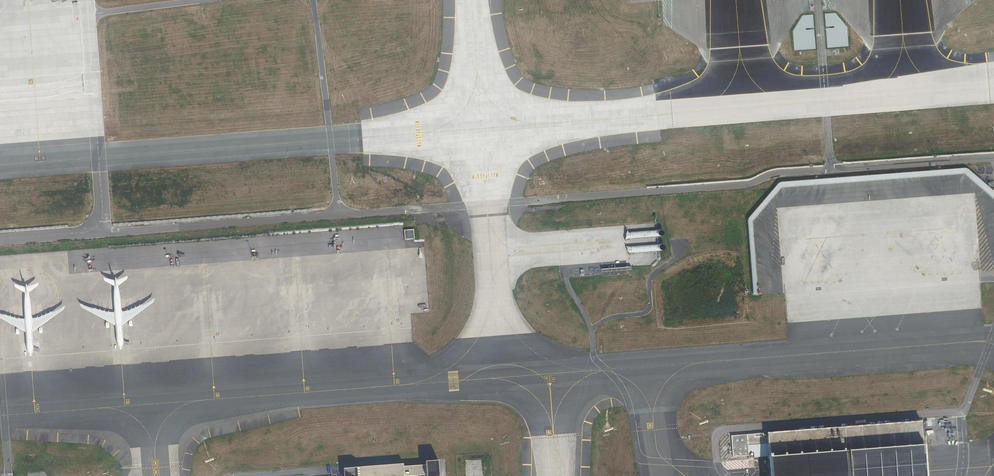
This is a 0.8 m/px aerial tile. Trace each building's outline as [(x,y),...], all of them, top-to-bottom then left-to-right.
[(836,14),(825,15),(827,50),(848,48),(847,28),(836,14)] [(815,50),(813,17),(803,17),(794,31),(794,52),(815,50)] [(921,421),(767,433),(767,437),(768,452),(922,440),(921,421)] [(768,452),(767,437),(764,437),(763,433),(731,436),(733,457),(748,456),(748,452),(753,452),(753,456),(757,455),(757,451),(764,451),(764,456),(767,456),(767,452),(768,452)] [(769,475),(925,475),(922,440),(768,452),(767,452),(767,456),(768,465),(769,475)] [(343,468),(343,475),(406,475),(425,475),(439,475),(437,458),(424,459),(424,465),(402,467),(402,464),(343,468)] [(482,460),(465,461),(466,475),(483,475),(482,460)]
